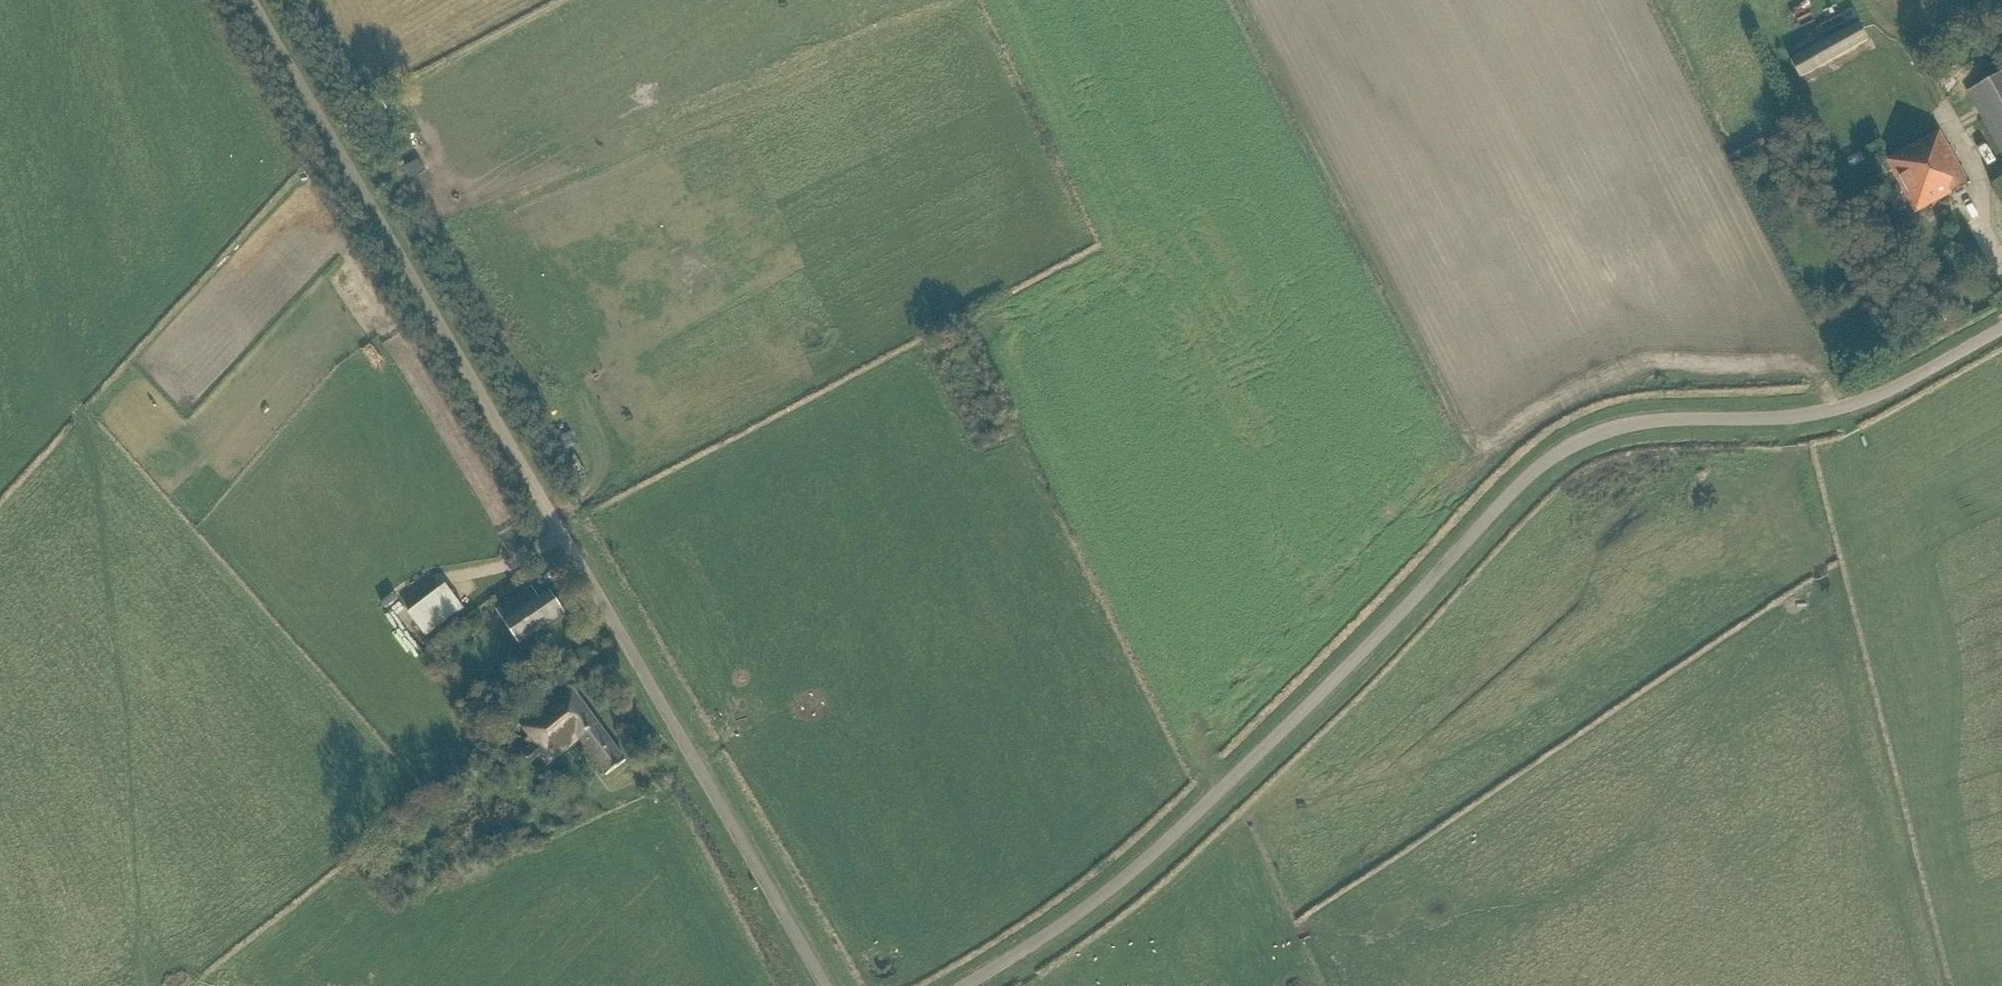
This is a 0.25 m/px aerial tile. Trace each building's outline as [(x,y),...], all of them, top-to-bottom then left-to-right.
[(1839,33),(1790,60),(1800,78),(1869,41),(1859,22),(1857,23),(1855,20),(1837,30),(1839,33)] [(1982,120),(2001,158),(2001,110),(1982,120)] [(1885,175),(1892,171),(1913,212),(1967,184),(1940,133),(1886,161),(1887,163),(1880,166),(1885,175)] [(531,586),(497,609),(519,643),(563,614),(548,593),(540,598),(531,586)] [(438,590),(408,613),(424,634),(454,612),(438,590)] [(571,687),(523,725),(531,735),(528,738),(531,742),(527,745),(531,750),(524,755),(529,760),(541,750),(550,762),(580,739),(608,775),(628,760),(571,687)]
